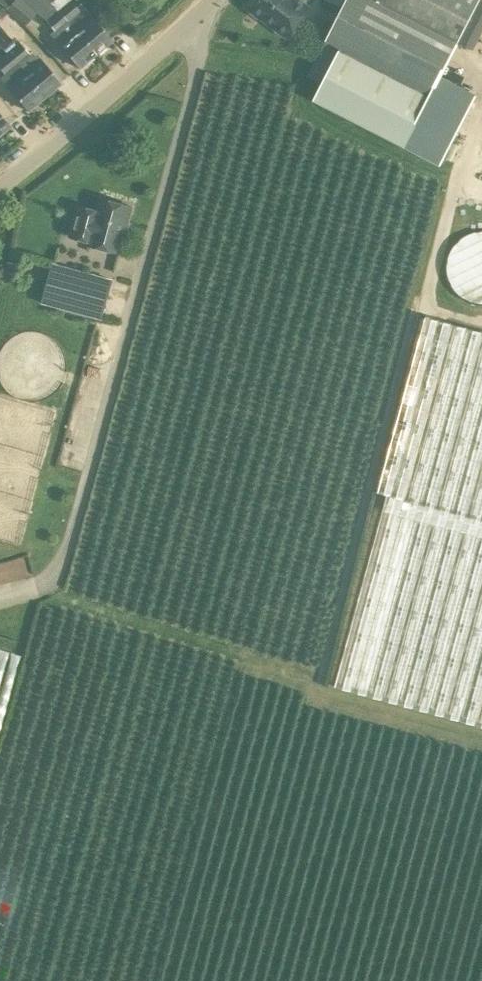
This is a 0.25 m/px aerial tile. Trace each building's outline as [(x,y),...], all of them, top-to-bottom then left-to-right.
[(49,1),(48,0),(13,0),(6,9),(24,25),(37,11),(55,31),(52,33),(59,43),(58,44),(78,68),(95,54),(49,1)] [(49,1),(95,54),(112,40),(111,39),(92,15),(92,16),(80,3),(76,6),(71,0),(50,0),(49,1)] [(310,7),(300,0),(251,0),(245,7),(287,39),(310,7)] [(314,100),(437,164),(440,157),(472,95),(438,77),(457,40),(478,0),(347,0),(327,40),(342,48),(322,85),(314,100)] [(457,40),(472,47),(481,28),(481,0),(478,0),(457,40)] [(18,42),(7,51),(44,96),(61,81),(41,58),(39,60),(38,59),(38,60),(32,52),(29,54),(18,42)] [(7,51),(0,57),(0,69),(4,73),(0,76),(0,78),(8,86),(7,87),(27,110),(44,96),(7,51)] [(11,125),(0,113),(0,135),(11,125)] [(133,205),(103,197),(98,211),(79,206),(71,235),(90,241),(89,244),(120,252),(133,205)] [(468,248),(481,248),(481,236),(469,235),(468,248)] [(54,262),(43,302),(101,318),(112,278),(54,262)] [(473,283),(473,292),(481,292),(481,282),(473,283)] [(336,684),(453,717),(481,725),(481,331),(427,316),(377,491),(387,494),(336,684)] [(33,575),(28,554),(0,560),(0,583),(33,575)]
